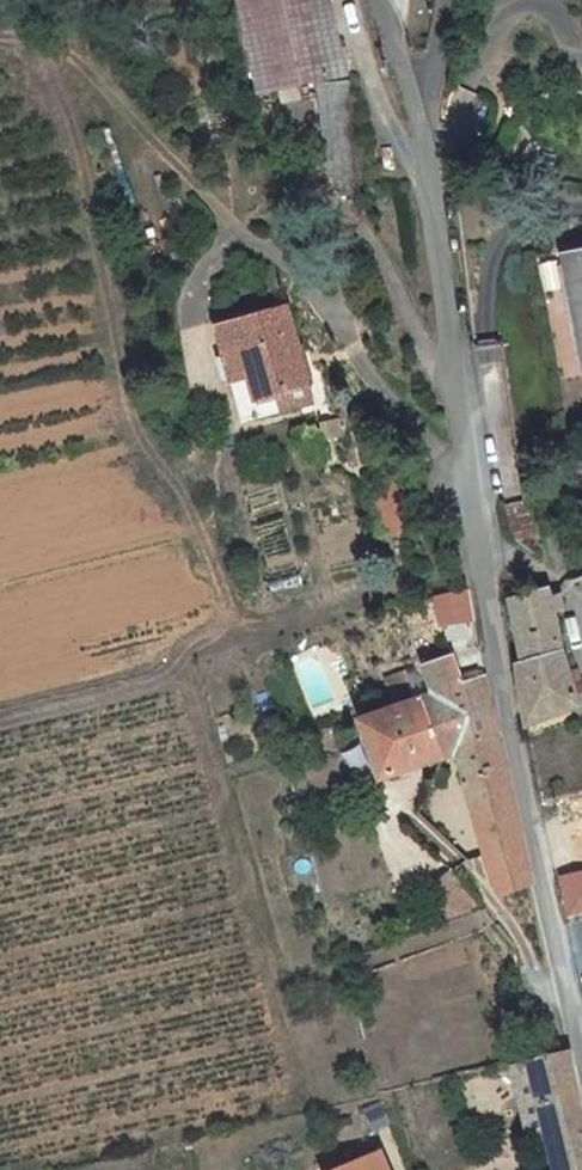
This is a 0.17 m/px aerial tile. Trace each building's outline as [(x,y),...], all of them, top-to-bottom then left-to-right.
[(229,88),(316,71),(304,0),(214,0),(229,88)] [(301,193),(338,189),(326,79),(290,83),(301,193)] [(564,252),(581,352),(581,249),(564,252)] [(192,323),(203,424),(276,415),(265,316),(192,323)] [(532,519),(548,568),(571,559),(555,512),(532,519)] [(569,681),(542,592),(505,607),(520,665),(511,670),(524,730),(578,712),(577,710),(581,708),(581,691),(573,694),(569,681)] [(424,663),(429,695),(419,698),(425,725),(431,758),(434,757),(446,754),(500,741),(487,680),(461,684),(456,657),(424,663)] [(393,703),(353,712),(366,774),(431,758),(425,725),(419,698),(429,695),(424,663),(389,673),(393,703)] [(573,694),(581,691),(578,678),(569,681),(573,694)] [(492,1073),(504,1142),(520,1139),(523,1169),(563,1169),(550,1058),(492,1073)] [(381,1153),(337,1169),(388,1169),(381,1153)]
